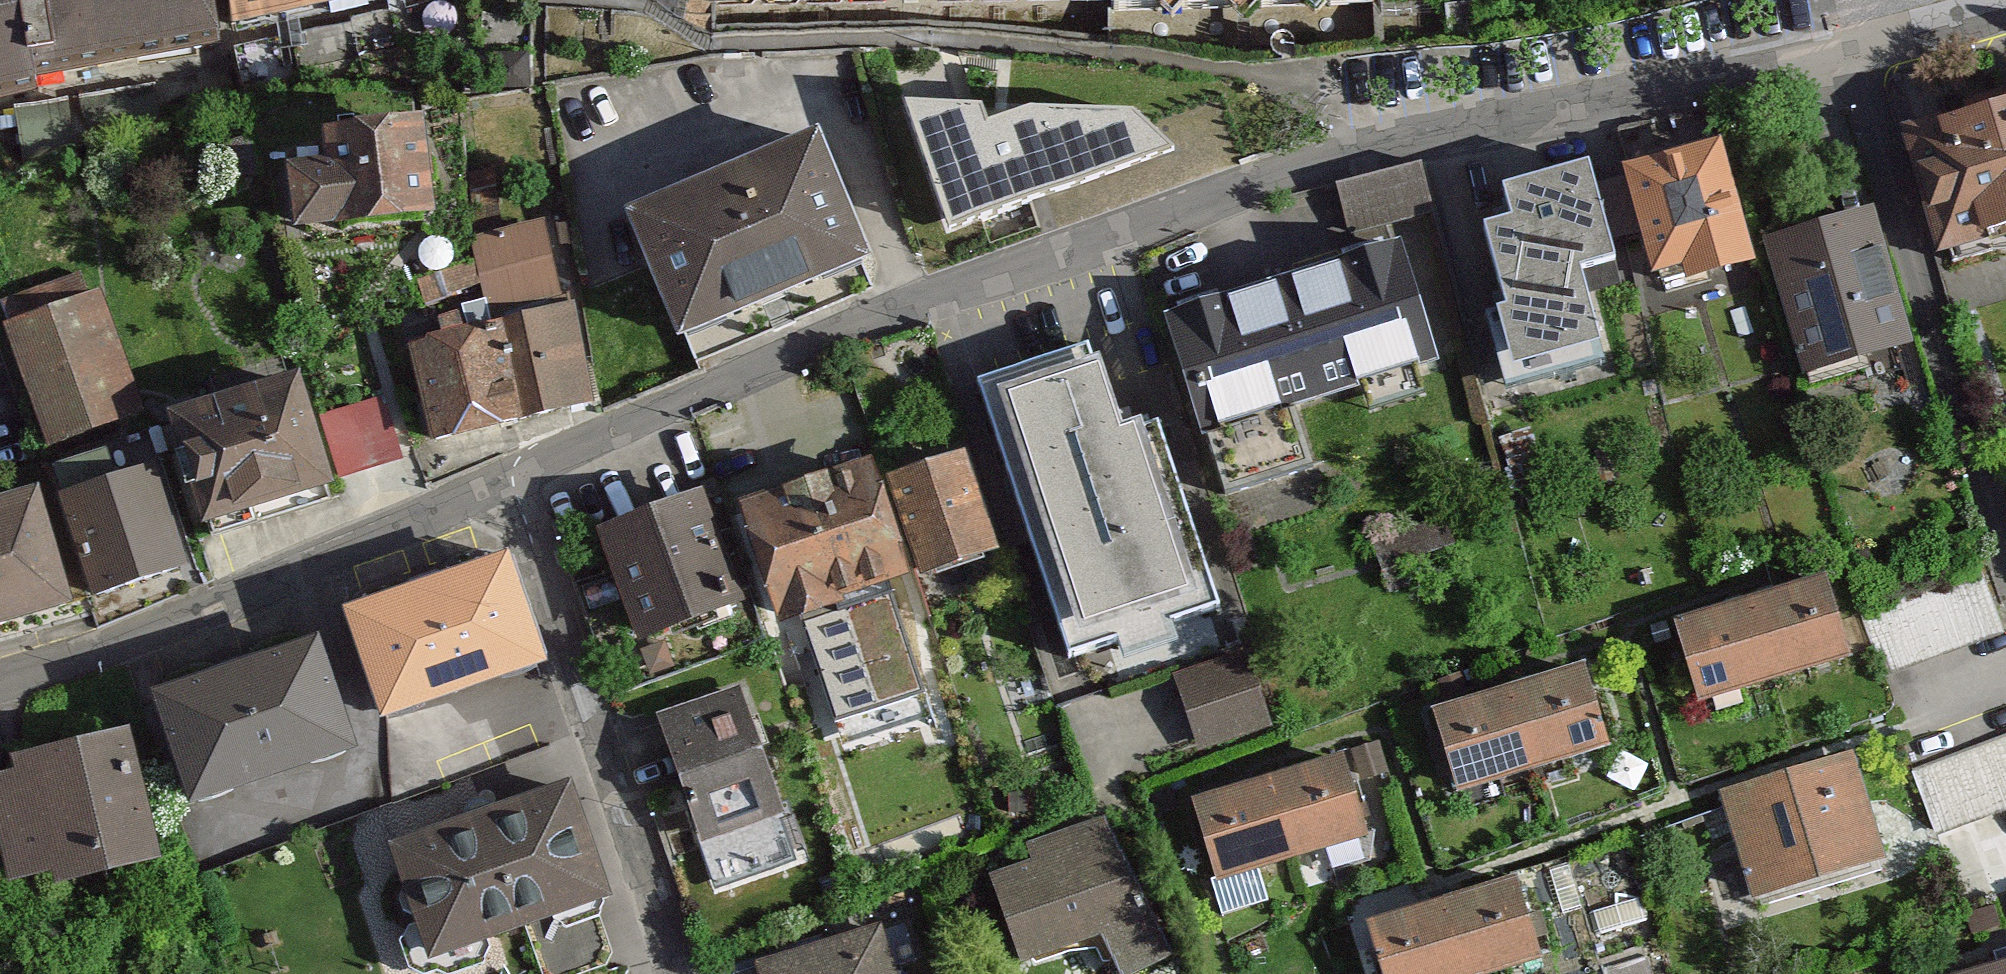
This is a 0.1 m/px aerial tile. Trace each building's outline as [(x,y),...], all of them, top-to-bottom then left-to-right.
[(218,41),(212,0),(0,0),(0,98),(218,41)] [(231,25),(340,0),(228,0),(231,25)] [(1110,3),(1110,11),(1376,2),(1376,0),(1110,0),(1110,3)] [(906,99),(952,234),(983,222),(989,243),(1038,227),(1031,203),(1176,153),(1138,107),(906,99)] [(1946,258),(2005,241),(2005,109),(1911,136),(1946,258)] [(630,208),(684,331),(870,249),(816,126),(630,208)] [(287,172),(293,234),(427,223),(419,128),(320,136),(323,169),(287,172)] [(1629,172),(1658,274),(1694,263),(1700,284),(1756,268),(1721,146),(1629,172)] [(1421,160),(1336,182),(1349,233),(1434,211),(1421,160)] [(1486,311),(1508,390),(1609,362),(1580,261),(1611,252),(1585,160),(1505,183),(1513,213),(1483,222),(1506,305),(1486,311)] [(544,218),(472,236),(483,308),(556,296),(544,218)] [(1771,249),(1808,377),(1911,348),(1874,219),(1771,249)] [(1163,312),(1201,437),(1210,434),(1227,492),(1312,466),(1294,407),(1360,387),(1367,413),(1428,395),(1419,367),(1439,361),(1403,240),(1163,312)] [(3,331),(47,450),(139,416),(95,298),(3,331)] [(502,316),(503,321),(527,417),(596,403),(573,299),(502,316)] [(431,441),(527,417),(503,321),(408,344),(431,441)] [(971,387),(1061,675),(1225,624),(1162,422),(1122,434),(1095,349),(971,387)] [(166,425),(203,533),(328,491),(292,383),(166,425)] [(383,395),(321,414),(340,477),(402,458),(383,395)] [(891,484),(924,581),(995,557),(963,460),(891,484)] [(62,503),(96,601),(181,572),(147,474),(62,503)] [(739,515),(775,630),(904,589),(867,475),(739,515)] [(64,617),(29,504),(0,513),(0,637),(64,617)] [(599,542),(638,648),(738,612),(699,506),(599,542)] [(342,623),(381,728),(539,670),(500,565),(342,623)] [(1746,609),(1771,690),(1844,667),(1819,587),(1746,609)] [(1676,631),(1701,711),(1771,690),(1746,609),(1676,631)] [(831,708),(929,696),(919,611),(821,622),(831,708)] [(155,702),(190,807),(347,754),(312,649),(155,702)] [(1200,755),(1272,732),(1248,654),(1176,676),(1200,755)] [(1507,698),(1532,779),(1605,756),(1581,676),(1507,698)] [(739,690),(656,719),(713,895),(801,863),(739,690)] [(1437,720),(1462,800),(1532,779),(1507,698),(1437,720)] [(2005,801),(2005,730),(1926,759),(1949,822),(2005,801)] [(162,862),(134,732),(0,761),(0,802),(20,892),(162,862)] [(1853,757),(1727,798),(1762,908),(1889,867),(1853,757)] [(1269,787),(1293,869),(1366,845),(1342,765),(1269,787)] [(399,843),(438,956),(613,896),(574,783),(399,843)] [(1214,892),(1222,919),(1270,905),(1262,878),(1293,869),(1269,787),(1194,809),(1218,891),(1214,892)] [(991,889),(1019,966),(1136,924),(1099,825),(1030,851),(1038,872),(991,889)] [(1461,973),(1514,973),(1538,966),(1514,886),(1441,909),(1461,973)] [(1384,973),(1461,973),(1441,909),(1371,930),(1384,973)] [(759,973),(888,973),(875,934),(757,970),(759,973)]
